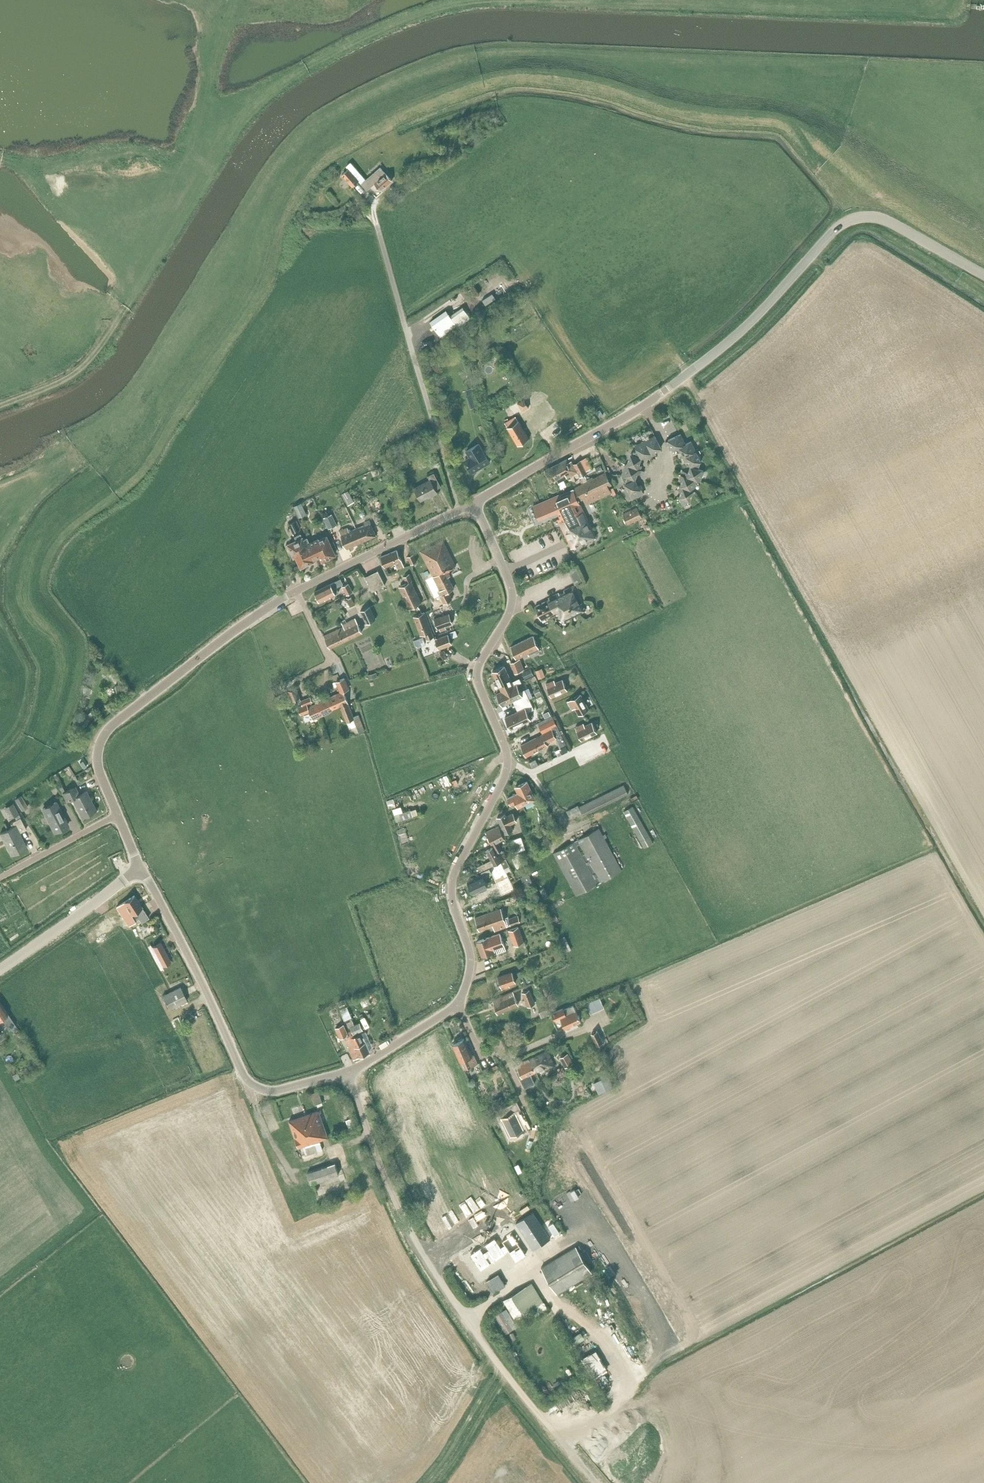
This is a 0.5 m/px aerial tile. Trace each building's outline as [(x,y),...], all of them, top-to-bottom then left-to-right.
[(359,180),(363,185),(367,181),(351,162),(346,166),(348,168),(342,175),(352,187),(359,180)] [(381,168),(367,181),(363,185),(367,189),(375,182),(381,190),(392,180),(381,168)] [(493,294),(483,300),(486,305),(496,298),(493,294)] [(446,310),(430,322),(440,336),(457,325),(458,327),(470,319),(467,314),(466,314),(463,311),(454,317),(457,321),(455,322),(446,310)] [(472,390),(467,392),(468,395),(472,407),(478,405),(474,393),(473,393),(472,390)] [(516,416),(505,422),(518,445),(529,438),(516,416)] [(676,448),(685,444),(681,434),(666,441),(668,445),(670,444),(673,450),(676,448)] [(655,435),(645,440),(653,455),(656,453),(655,451),(661,448),(655,435)] [(649,457),(653,455),(645,440),(635,445),(638,450),(641,457),(647,454),(649,457)] [(684,457),(696,451),(691,441),(685,444),(676,448),(678,452),(681,451),(684,457)] [(479,442),(465,451),(469,458),(465,460),(472,472),(490,462),(482,450),(483,449),(479,442)] [(639,464),(641,457),(638,450),(631,454),(627,464),(640,469),(642,465),(639,464)] [(691,466),(698,468),(701,461),(696,451),(684,457),(685,461),(688,460),(691,466)] [(580,477),(589,472),(593,470),(587,457),(570,465),(567,459),(546,469),(551,480),(556,478),(558,482),(578,472),(580,477)] [(626,464),(622,474),(628,476),(635,479),(637,472),(640,473),(643,474),(644,470),(642,469),(640,469),(627,464),(626,464)] [(683,470),(681,474),(697,480),(700,481),(704,470),(698,468),(691,466),(689,472),(686,471),(683,470)] [(572,488),(556,496),(562,508),(565,507),(568,514),(570,513),(571,515),(574,513),(573,512),(582,508),(579,501),(612,484),(606,472),(572,488)] [(430,479),(414,488),(421,500),(431,495),(431,496),(437,493),(435,490),(442,487),(434,473),(428,476),(430,479)] [(680,486),(693,490),(697,480),(681,474),(680,478),(683,479),(680,486)] [(635,479),(628,476),(625,484),(630,493),(643,487),(641,484),(638,485),(635,479)] [(613,495),(619,493),(616,486),(610,489),(613,495)] [(690,500),(693,490),(680,486),(679,490),(681,491),(679,497),(683,504),(690,500)] [(348,491),(342,494),(348,505),(354,501),(348,491)] [(376,509),(381,506),(378,499),(376,500),(375,496),(365,501),(371,514),(377,512),(376,509)] [(303,503),(296,506),(301,518),(309,514),(303,503)] [(637,507),(623,514),(628,523),(642,517),(637,507)] [(568,514),(558,519),(572,547),(596,536),(582,508),(573,512),(574,513),(571,515),(570,513),(568,514)] [(333,514),(325,518),(330,528),(338,524),(333,514)] [(355,528),(361,542),(376,535),(369,519),(363,521),(365,524),(355,528)] [(298,520),(289,524),(293,533),(301,529),(298,520)] [(347,548),(361,542),(355,528),(349,531),(347,527),(339,531),(347,548)] [(315,560),(317,558),(309,541),(307,537),(305,538),(303,536),(302,536),(301,533),(294,536),(296,539),(288,543),(294,556),(296,555),(301,566),(315,560)] [(309,541),(317,558),(320,557),(322,560),(335,554),(326,534),(319,538),(319,537),(309,541)] [(420,551),(434,577),(442,594),(440,595),(444,603),(452,599),(448,591),(454,588),(448,577),(450,575),(448,571),(450,570),(449,569),(456,565),(443,540),(420,551)] [(397,550),(381,557),(385,567),(395,562),(397,569),(404,566),(397,550)] [(414,553),(407,556),(411,564),(417,561),(414,553)] [(376,589),(383,585),(384,585),(377,571),(365,577),(373,591),(376,589)] [(407,583),(399,586),(409,609),(413,607),(415,611),(420,609),(418,605),(422,602),(412,581),(413,580),(410,573),(404,576),(407,583)] [(341,579),(315,592),(320,602),(339,592),(336,587),(338,586),(344,584),(341,579)] [(348,583),(343,586),(347,594),(353,592),(348,583)] [(560,613),(564,621),(586,610),(585,607),(583,608),(581,603),(582,603),(574,585),(564,590),(565,592),(560,594),(559,592),(549,598),(550,600),(535,606),(541,619),(556,612),(557,615),(560,613)] [(352,598),(347,600),(350,606),(355,604),(352,598)] [(370,606),(360,610),(366,623),(376,618),(370,606)] [(425,611),(414,616),(420,635),(424,634),(426,640),(434,637),(425,611)] [(437,628),(453,623),(449,613),(434,618),(437,628)] [(346,625),(324,636),(330,647),(361,632),(355,618),(345,623),(346,625)] [(448,634),(435,639),(439,648),(452,643),(448,634)] [(533,636),(512,646),(517,657),(528,652),(529,654),(539,649),(533,636)] [(521,671),(517,660),(511,662),(515,673),(521,671)] [(505,665),(493,671),(502,691),(517,684),(522,682),(520,678),(512,681),(505,665)] [(542,668),(536,671),(539,679),(545,676),(542,668)] [(531,669),(523,673),(526,678),(534,674),(531,669)] [(344,678),(336,682),(341,692),(344,691),(349,689),(344,678)] [(551,696),(567,689),(563,679),(555,682),(554,680),(546,684),(551,696)] [(502,691),(497,693),(502,705),(513,700),(516,705),(530,699),(528,695),(525,689),(521,691),(517,684),(502,691)] [(297,688),(288,691),(292,701),(300,697),(297,688)] [(341,706),(348,703),(344,691),(341,692),(328,698),(333,709),(341,706)] [(579,714),(589,709),(580,694),(568,701),(573,709),(575,707),(579,714)] [(333,709),(328,698),(313,705),(311,702),(313,702),(311,697),(301,701),(303,705),(299,707),(301,714),(310,711),(313,719),(329,712),(333,709)] [(518,711),(505,717),(511,729),(531,719),(528,712),(534,709),(530,699),(516,705),(518,711)] [(348,703),(341,706),(349,727),(350,728),(351,728),(356,726),(359,733),(365,730),(359,715),(354,717),(348,703)] [(89,715),(84,713),(80,723),(86,725),(89,715)] [(552,729),(521,745),(527,756),(548,745),(546,742),(561,735),(552,718),(539,725),(543,733),(552,729)] [(581,740),(597,732),(593,722),(585,726),(584,723),(576,727),(581,740)] [(569,751),(566,745),(555,750),(558,756),(569,751)] [(530,761),(533,767),(539,764),(536,758),(530,761)] [(518,793),(508,798),(511,805),(515,803),(518,807),(535,799),(527,781),(515,787),(518,793)] [(578,805),(566,811),(570,818),(582,813),(584,815),(628,793),(623,784),(579,807),(578,805)] [(62,785),(59,787),(67,801),(72,799),(82,817),(96,810),(86,791),(80,794),(75,785),(65,791),(62,785)] [(28,807),(21,795),(15,799),(22,810),(28,807)] [(12,802),(5,806),(11,817),(18,813),(12,802)] [(56,802),(43,809),(55,832),(68,825),(56,802)] [(632,806),(623,811),(644,847),(653,843),(632,806)] [(505,813),(497,817),(505,833),(513,830),(511,824),(517,821),(512,812),(506,816),(505,813)] [(13,827),(1,834),(12,855),(27,847),(19,833),(27,829),(21,818),(11,824),(13,827)] [(493,846),(495,845),(499,854),(502,853),(503,852),(502,849),(499,841),(504,838),(499,826),(486,832),(493,846)] [(542,826),(537,828),(541,835),(545,833),(542,826)] [(576,840),(599,882),(622,870),(599,828),(576,840)] [(522,836),(509,840),(513,853),(526,848),(522,836)] [(599,882),(576,840),(553,853),(576,894),(599,882)] [(499,854),(495,845),(486,850),(491,860),(475,867),(477,872),(494,865),(500,861),(504,868),(509,866),(506,858),(505,859),(502,853),(499,854)] [(519,853),(512,856),(518,868),(524,864),(519,853)] [(500,863),(494,866),(497,874),(504,870),(500,863)] [(482,874),(468,881),(473,893),(488,886),(485,879),(488,878),(487,877),(494,873),(493,870),(490,871),(489,868),(481,872),(482,874)] [(527,885),(532,883),(531,881),(528,874),(522,877),(527,885)] [(499,885),(488,890),(492,898),(502,893),(499,885)] [(135,895),(124,902),(132,914),(134,917),(125,924),(129,930),(133,928),(136,932),(142,928),(144,930),(152,924),(143,912),(145,910),(142,907),(143,906),(135,895)] [(506,925),(506,924),(500,909),(476,918),(480,930),(494,925),(496,930),(506,925)] [(518,915),(509,918),(511,924),(520,921),(518,915)] [(519,926),(509,930),(514,945),(524,941),(519,926)] [(500,933),(477,941),(482,956),(493,952),(492,949),(504,945),(500,933)] [(161,943),(153,947),(162,965),(170,962),(161,943)] [(512,971),(498,977),(502,989),(510,986),(509,984),(516,982),(512,971)] [(180,987),(163,995),(169,1008),(186,1000),(180,987)] [(530,989),(522,992),(528,1006),(535,1003),(530,989)] [(513,992),(493,1000),(499,1013),(519,1005),(513,992)] [(599,997),(586,1003),(591,1013),(604,1007),(599,997)] [(3,1016),(10,1028),(15,1025),(0,1002),(0,1018),(3,1016)] [(564,1008),(552,1013),(555,1020),(560,1018),(565,1028),(581,1021),(574,1006),(565,1010),(564,1008)] [(539,1012),(542,1018),(549,1015),(547,1009),(539,1012)] [(354,1024),(350,1026),(350,1027),(352,1030),(354,1034),(363,1030),(359,1022),(354,1024)] [(344,1024),(335,1027),(340,1038),(348,1035),(344,1024)] [(355,1036),(354,1034),(352,1030),(349,1031),(350,1035),(347,1036),(348,1039),(346,1039),(349,1045),(353,1043),(354,1045),(355,1044),(357,1046),(364,1042),(360,1033),(355,1036)] [(597,1030),(591,1033),(599,1049),(603,1047),(606,1043),(609,1042),(607,1036),(602,1039),(597,1030)] [(464,1038),(453,1043),(461,1061),(460,1061),(464,1069),(478,1063),(474,1055),(472,1056),(464,1038)] [(353,1043),(349,1045),(351,1051),(350,1051),(353,1059),(368,1052),(364,1042),(357,1046),(355,1044),(354,1045),(353,1043)] [(531,1059),(537,1071),(544,1067),(546,1070),(555,1065),(548,1051),(531,1059)] [(568,1054),(563,1057),(566,1062),(564,1063),(566,1067),(574,1063),(568,1054)] [(537,1071),(531,1059),(517,1065),(523,1077),(520,1078),(525,1088),(535,1084),(534,1080),(531,1074),(537,1071)] [(601,1082),(595,1085),(599,1093),(615,1085),(611,1077),(609,1077),(605,1068),(599,1072),(603,1080),(601,1082)] [(319,1090),(311,1093),(315,1104),(317,1103),(318,1106),(322,1105),(321,1102),(322,1102),(319,1090)] [(517,1102),(498,1110),(511,1136),(524,1129),(515,1112),(520,1109),(517,1102)] [(324,1124),(319,1110),(310,1114),(314,1127),(324,1124)] [(302,1157),(325,1149),(322,1140),(328,1137),(324,1124),(314,1127),(310,1114),(290,1120),(302,1157)] [(536,1135),(530,1138),(533,1144),(539,1141),(536,1135)] [(334,1164),(308,1173),(312,1183),(338,1174),(334,1164)] [(328,1179),(315,1184),(317,1189),(330,1185),(341,1181),(339,1175),(328,1179)] [(533,1212),(516,1223),(534,1250),(550,1239),(533,1212)] [(553,1223),(549,1226),(555,1235),(560,1232),(553,1223)] [(493,1239),(469,1255),(480,1271),(504,1254),(503,1254),(507,1251),(514,1262),(525,1255),(510,1234),(500,1242),(503,1245),(499,1247),(493,1239)] [(574,1248),(541,1268),(557,1293),(589,1274),(574,1248)] [(532,1282),(503,1300),(515,1319),(543,1301),(532,1282)] [(507,1308),(502,1311),(506,1318),(511,1315),(507,1308)] [(502,1311),(495,1315),(506,1333),(513,1329),(506,1318),(502,1311)]
